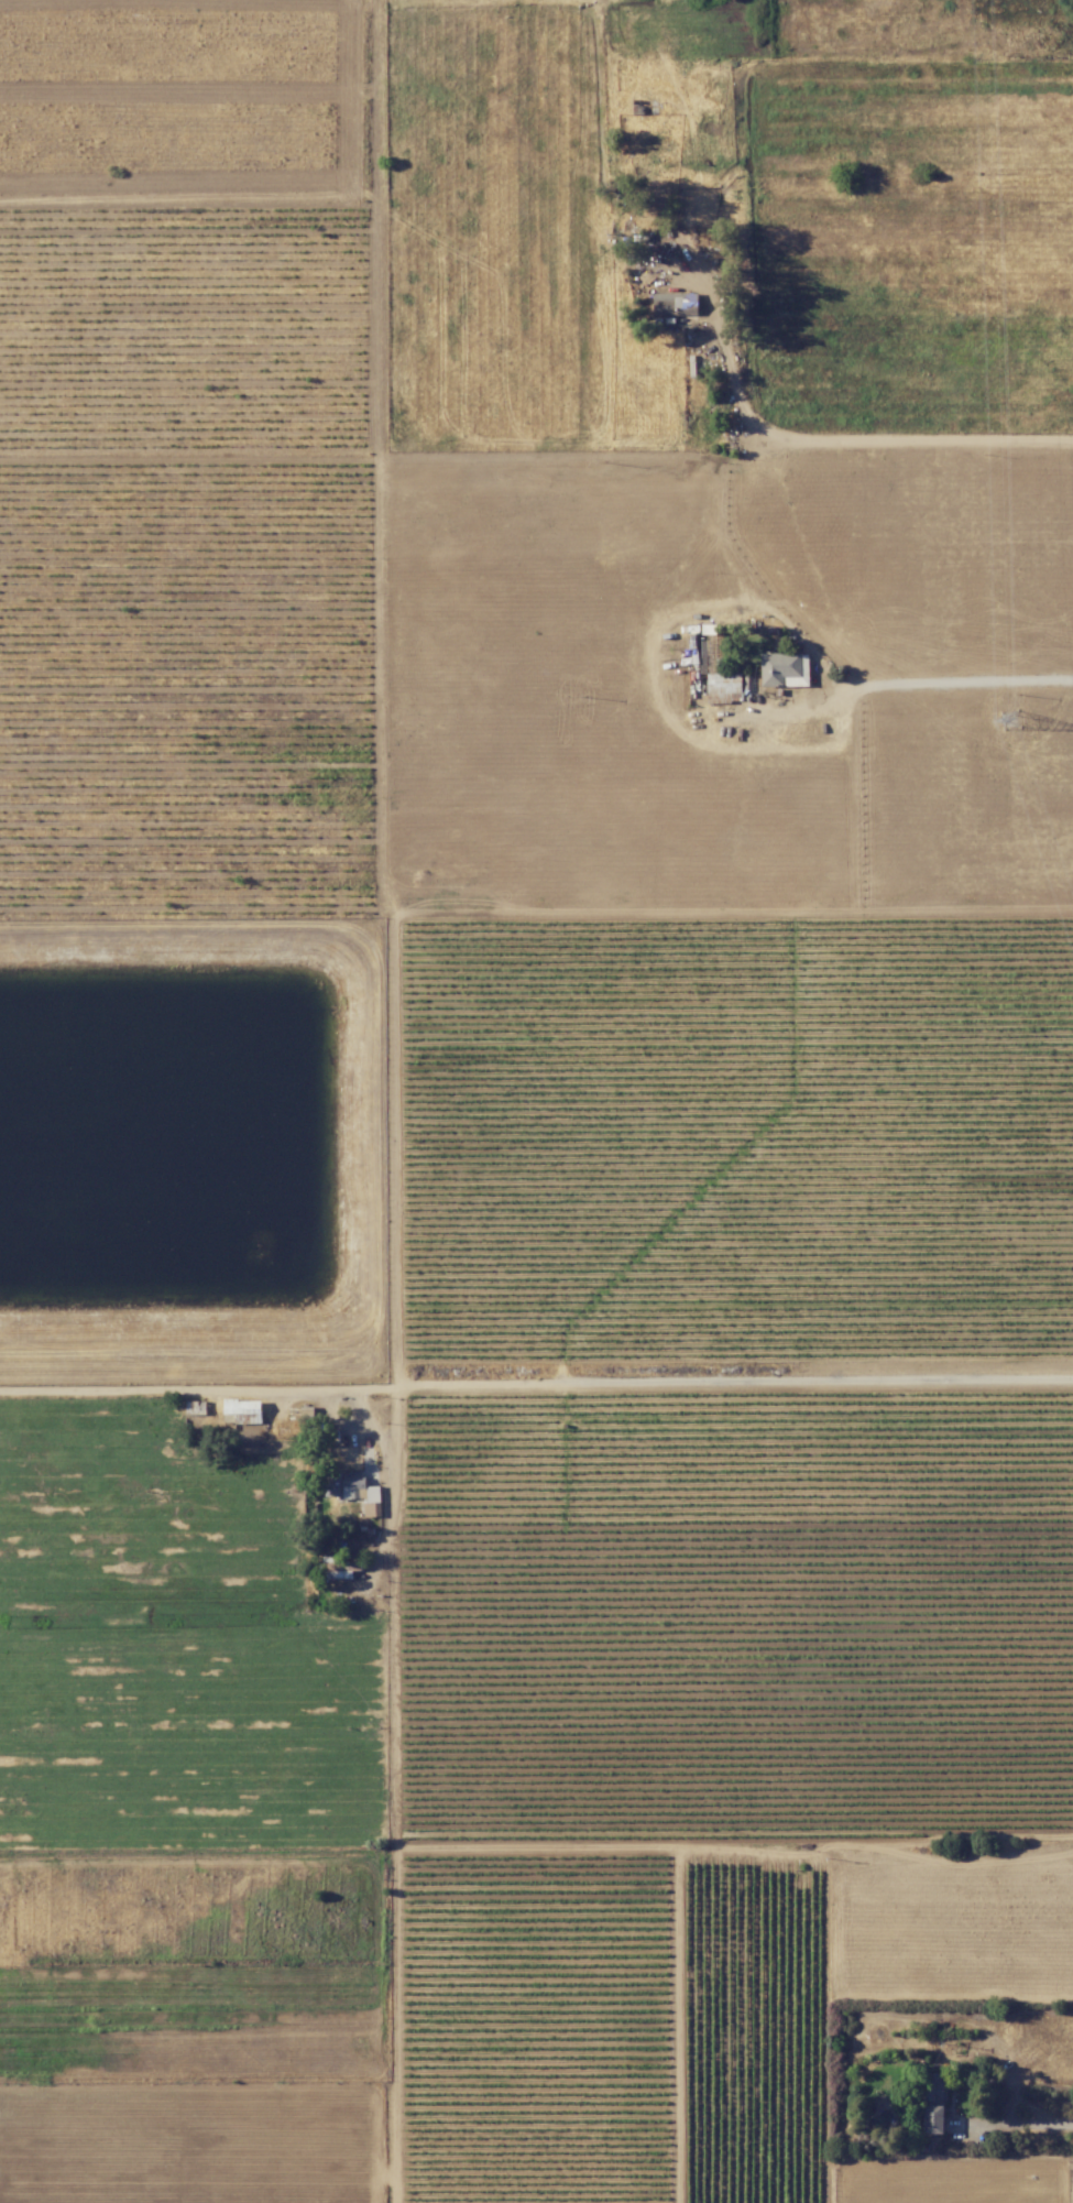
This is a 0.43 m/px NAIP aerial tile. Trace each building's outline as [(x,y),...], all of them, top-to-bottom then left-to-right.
[(697,293),(654,294),(654,315),(673,315),(673,324),(697,323),(697,293)] [(741,674),(720,673),(720,659),(716,659),(717,625),(701,624),(700,674),(707,674),(707,695),(708,696),(708,702),(719,703),(720,694),(741,695),(741,674)] [(761,687),(809,686),(808,653),(761,654),(761,687)] [(260,1401),(224,1401),(224,1414),(234,1414),(234,1424),(261,1424),(260,1401)] [(379,1486),(364,1487),(363,1472),(322,1473),(322,1499),(364,1498),(365,1516),(380,1516),(379,1486)] [(339,1562),(339,1557),(323,1557),(323,1579),(352,1579),(352,1571),(361,1571),(361,1563),(339,1562)] [(944,2134),(945,2073),(925,2073),(924,2134),(944,2134)]
